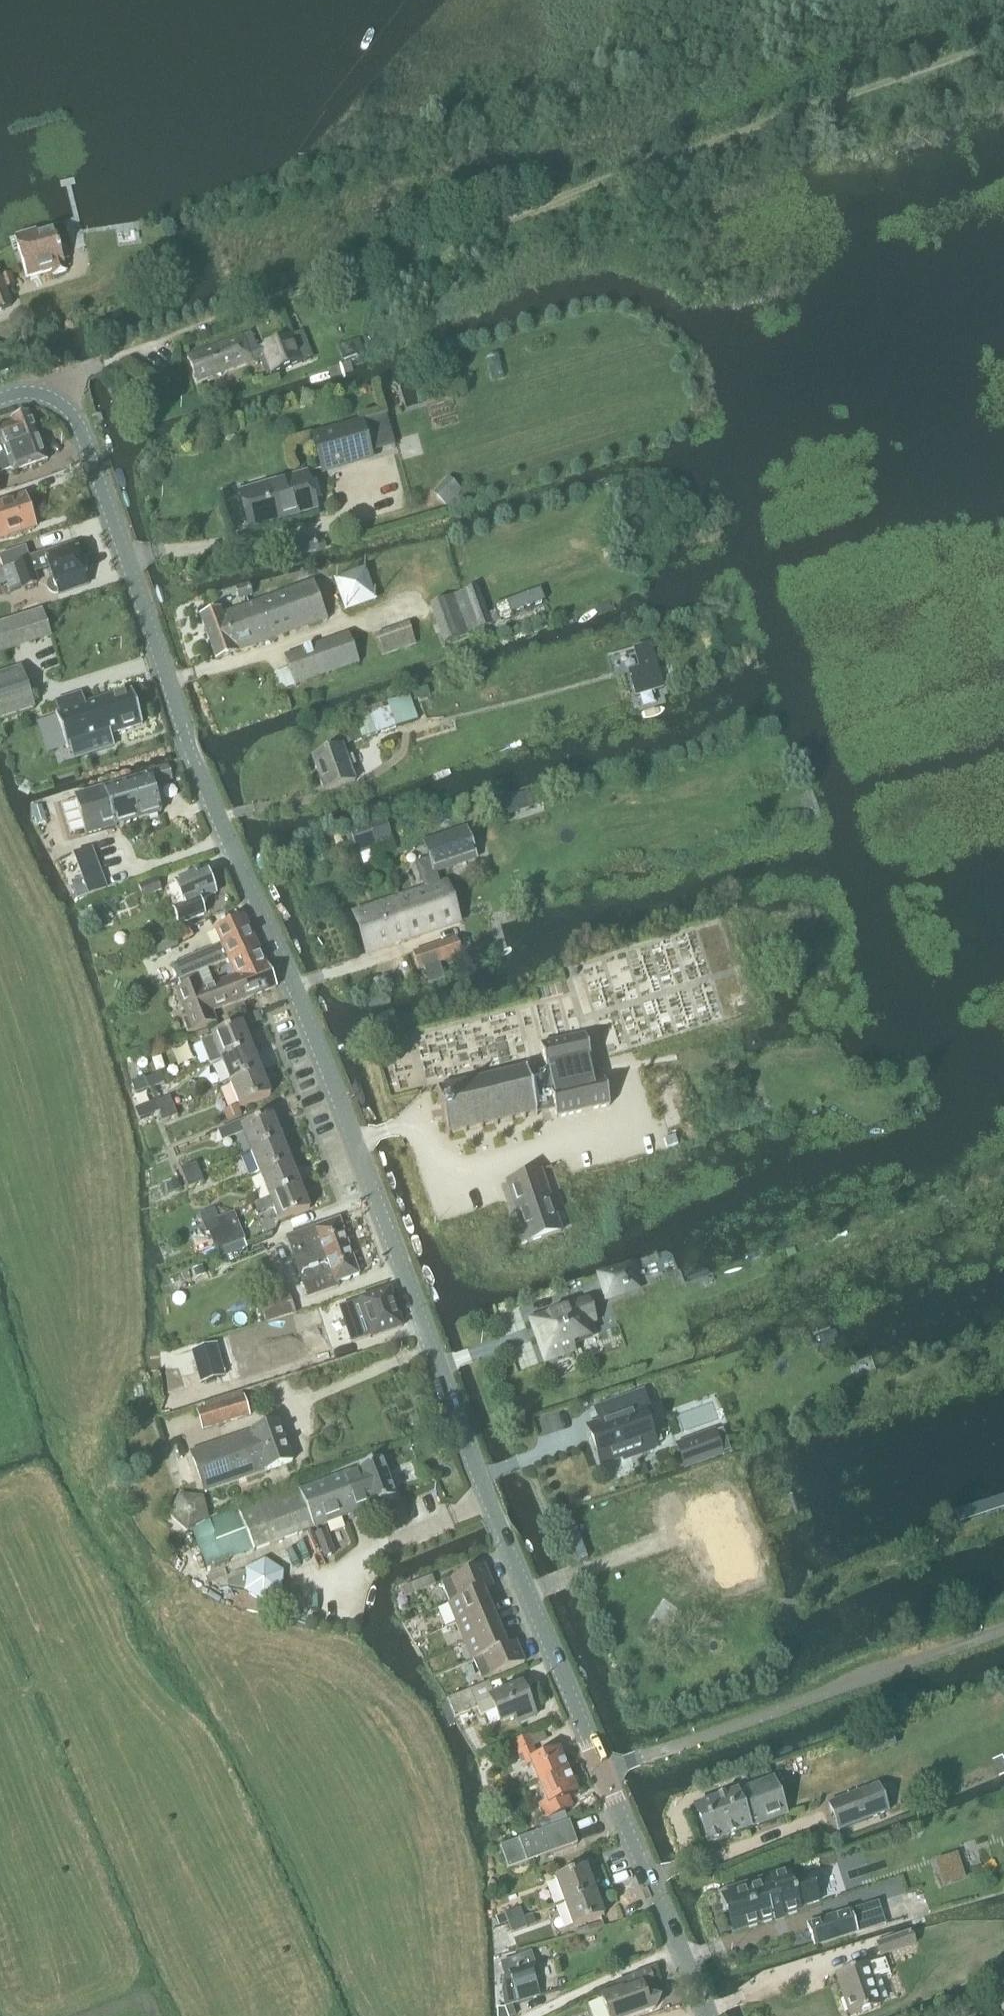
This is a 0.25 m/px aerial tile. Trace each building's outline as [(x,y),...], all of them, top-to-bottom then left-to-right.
[(39,240),(36,234),(15,242),(28,280),(54,272),(55,276),(67,272),(64,262),(67,261),(64,251),(67,250),(65,245),(58,248),(54,235),(39,240)] [(0,278),(0,302),(7,300),(4,292),(16,288),(11,274),(0,278)] [(261,354),(254,335),(191,358),(199,383),(268,359),(274,377),(316,362),(314,356),(309,357),(308,354),(312,352),(307,336),(296,340),(295,339),(267,349),(268,352),(261,354)] [(343,352),(347,364),(347,365),(360,360),(356,348),(343,352)] [(359,374),(357,369),(355,365),(332,372),(335,382),(359,374)] [(39,433),(31,414),(12,421),(13,423),(2,427),(1,424),(0,425),(0,448),(39,433)] [(315,438),(324,471),(374,457),(365,424),(315,438)] [(0,448),(0,473),(12,468),(14,474),(49,461),(39,433),(0,448)] [(309,475),(242,493),(252,530),(319,512),(309,475)] [(6,527),(9,537),(35,528),(25,496),(0,504),(0,529),(6,527)] [(317,540),(300,545),(304,557),(327,551),(326,545),(318,547),(317,540)] [(0,555),(0,558),(3,568),(14,565),(18,576),(33,571),(34,574),(50,569),(81,559),(77,548),(76,549),(75,546),(46,555),(45,553),(29,558),(26,547),(0,555)] [(47,585),(47,587),(47,588),(48,589),(48,590),(49,591),(50,592),(51,593),(52,594),(53,594),(54,595),(55,595),(57,595),(58,594),(58,595),(88,586),(87,582),(89,582),(81,559),(50,569),(53,579),(52,579),(51,580),(50,581),(49,582),(48,583),(48,584),(47,585)] [(37,582),(34,574),(33,571),(18,576),(14,565),(3,568),(11,591),(37,582)] [(216,661),(328,621),(315,583),(224,615),(222,611),(201,619),(216,661)] [(240,600),(253,596),(249,586),(237,590),(240,600)] [(431,605),(445,643),(491,626),(477,588),(431,605)] [(51,635),(43,613),(0,627),(0,652),(51,635)] [(295,688),(360,664),(349,634),(285,657),(295,688)] [(650,644),(634,649),(640,668),(629,672),(636,697),(664,689),(650,644)] [(36,709),(23,669),(0,677),(0,718),(1,721),(36,709)] [(60,713),(56,715),(67,749),(71,747),(75,759),(114,746),(110,735),(143,724),(132,690),(85,706),(81,694),(57,702),(60,713)] [(410,698),(341,721),(349,746),(419,722),(410,698)] [(312,759),(325,794),(356,783),(351,769),(356,767),(352,758),(347,759),(343,748),(312,759)] [(175,778),(181,776),(178,765),(172,766),(175,778)] [(130,781),(142,820),(162,814),(154,787),(159,785),(158,783),(173,779),(170,767),(155,771),(156,774),(130,781)] [(142,820),(130,781),(103,789),(104,792),(64,803),(75,840),(115,827),(142,820)] [(369,821),(350,828),(356,846),(375,839),(369,821)] [(436,873),(444,870),(475,860),(466,832),(425,846),(429,859),(434,874),(436,873)] [(128,865),(120,838),(84,849),(93,875),(128,865)] [(425,891),(394,901),(408,941),(444,929),(453,926),(436,873),(434,874),(429,859),(417,863),(425,891)] [(184,907),(199,901),(216,895),(215,892),(216,888),(214,883),(210,882),(206,871),(175,883),(184,905),(184,907)] [(162,890),(158,879),(139,886),(143,898),(162,890)] [(184,907),(184,905),(177,908),(175,913),(178,921),(183,923),(204,915),(199,901),(184,907)] [(408,941),(394,901),(354,915),(367,954),(408,941)] [(221,944),(199,954),(205,971),(229,961),(249,953),(252,958),(262,954),(245,917),(215,931),(221,944)] [(438,964),(444,962),(462,957),(456,940),(412,955),(418,971),(423,969),(428,984),(443,979),(438,964)] [(249,953),(229,961),(235,978),(243,1000),(276,988),(262,954),(252,958),(249,953)] [(178,981),(205,971),(200,956),(172,966),(178,981)] [(211,1012),(243,1000),(235,978),(203,990),(200,982),(176,990),(187,1019),(182,1020),(187,1034),(215,1023),(211,1012)] [(241,1027),(201,1043),(211,1066),(221,1062),(250,1051),(241,1027)] [(439,1091),(437,1091),(438,1094),(440,1093),(442,1101),(438,1101),(439,1104),(442,1103),(444,1111),(446,1119),(443,1120),(443,1122),(446,1122),(449,1133),(447,1133),(447,1135),(450,1135),(450,1137),(452,1137),(452,1135),(466,1131),(466,1134),(469,1133),(468,1131),(482,1127),(482,1130),(485,1130),(484,1127),(497,1124),(497,1127),(500,1126),(499,1123),(511,1120),(512,1123),(515,1122),(516,1126),(526,1123),(525,1117),(539,1114),(539,1113),(582,1102),(582,1100),(600,1096),(628,1089),(623,1068),(618,1070),(615,1058),(616,1057),(611,1037),(587,1043),(593,1066),(575,1069),(572,1059),(560,1062),(556,1046),(530,1052),(534,1068),(529,1069),(529,1067),(527,1068),(527,1070),(517,1073),(516,1070),(514,1071),(514,1073),(504,1076),(503,1073),(501,1074),(501,1076),(489,1079),(489,1077),(486,1077),(487,1079),(474,1083),(474,1080),(471,1081),(472,1083),(458,1086),(457,1084),(455,1085),(456,1087),(444,1090),(442,1090),(441,1088),(439,1089),(439,1091)] [(230,1086),(260,1074),(250,1051),(221,1062),(230,1086)] [(162,1074),(136,1084),(139,1094),(166,1084),(162,1074)] [(260,1074),(230,1086),(239,1109),(269,1097),(260,1074)] [(160,1113),(175,1107),(171,1097),(156,1103),(160,1113)] [(175,1107),(160,1113),(164,1122),(179,1116),(175,1107)] [(226,1122),(239,1117),(235,1107),(222,1112),(226,1122)] [(251,1154),(281,1142),(272,1118),(242,1130),(251,1154)] [(281,1142),(251,1154),(260,1177),(290,1165),(281,1142)] [(186,1178),(202,1172),(198,1162),(182,1169),(186,1178)] [(290,1165),(260,1177),(270,1200),(300,1188),(290,1165)] [(202,1172),(186,1178),(190,1188),(206,1182),(202,1172)] [(542,1172),(508,1183),(528,1245),(562,1233),(542,1172)] [(180,1181),(161,1188),(164,1196),(183,1189),(180,1181)] [(270,1200),(258,1205),(261,1212),(273,1208),(279,1224),(309,1212),(300,1188),(270,1200)] [(205,1226),(221,1220),(216,1208),(201,1214),(205,1226)] [(221,1220),(205,1226),(209,1234),(224,1227),(221,1220)] [(359,1277),(339,1221),(299,1235),(307,1255),(303,1256),(306,1265),(310,1263),(321,1295),(337,1289),(336,1285),(359,1277)] [(631,1267),(599,1277),(605,1295),(637,1285),(631,1267)] [(402,1327),(389,1291),(360,1301),(363,1310),(348,1315),(355,1335),(370,1329),(374,1337),(402,1327)] [(289,1292),(259,1301),(266,1323),(296,1314),(289,1292)] [(583,1305),(537,1322),(543,1337),(539,1338),(547,1361),(574,1351),(571,1344),(587,1339),(582,1326),(589,1323),(583,1305)] [(215,1344),(192,1351),(201,1384),(225,1377),(215,1344)] [(593,1436),(603,1464),(617,1459),(624,1456),(625,1460),(648,1453),(654,1450),(653,1446),(655,1445),(647,1424),(654,1422),(643,1392),(599,1408),(604,1423),(601,1425),(603,1432),(593,1436)] [(203,1431),(249,1417),(243,1398),(197,1411),(203,1431)] [(292,1463),(278,1423),(190,1452),(204,1493),(292,1463)] [(698,1436),(676,1444),(685,1470),(724,1456),(720,1442),(703,1449),(698,1436)] [(380,1461),(368,1466),(334,1479),(339,1493),(343,1491),(351,1514),(371,1506),(393,1498),(380,1461)] [(254,1551),(351,1514),(343,1491),(339,1493),(334,1479),(301,1491),(299,1485),(237,1509),(254,1551)] [(173,1517),(190,1532),(212,1520),(206,1498),(183,1496),(173,1517)] [(727,1496),(685,1511),(696,1541),(719,1599),(759,1587),(727,1496)] [(329,1531),(317,1535),(327,1560),(338,1556),(329,1531)] [(230,1581),(232,1587),(246,1588),(262,1599),(280,1592),(280,1572),(266,1563),(230,1581)] [(444,1592),(449,1604),(449,1605),(483,1591),(492,1587),(483,1566),(441,1584),(444,1592)] [(435,1586),(431,1577),(401,1589),(405,1599),(435,1586)] [(449,1605),(449,1604),(448,1604),(456,1624),(490,1609),(483,1591),(449,1605)] [(490,1609),(456,1624),(464,1642),(498,1628),(490,1609)] [(473,1660),(506,1646),(498,1628),(464,1642),(472,1662),(473,1661),(473,1660)] [(473,1660),(473,1661),(482,1681),(524,1663),(516,1642),(506,1646),(473,1660)] [(491,1700),(476,1706),(470,1692),(448,1702),(456,1720),(478,1710),(481,1718),(496,1711),(502,1724),(515,1718),(518,1725),(519,1725),(519,1724),(535,1717),(535,1718),(536,1717),(522,1685),(491,1699),(491,1700)] [(540,1784),(569,1772),(560,1749),(538,1759),(528,1737),(514,1744),(525,1769),(532,1766),(540,1784)] [(569,1772),(540,1784),(547,1802),(540,1805),(546,1820),(574,1809),(569,1798),(579,1794),(569,1772)] [(788,1815),(773,1778),(695,1808),(710,1846),(788,1815)] [(889,1815),(880,1788),(830,1804),(838,1831),(889,1815)] [(550,1856),(579,1845),(570,1823),(520,1841),(520,1842),(501,1849),(509,1870),(528,1864),(550,1856)] [(965,1879),(957,1856),(942,1862),(950,1884),(965,1879)] [(565,1905),(597,1893),(588,1869),(556,1881),(565,1905)] [(736,1931),(776,1918),(775,1916),(782,1914),(783,1916),(801,1910),(801,1908),(820,1902),(811,1872),(791,1878),(790,1873),(772,1878),(773,1882),(725,1897),(736,1931)] [(597,1893),(565,1905),(574,1928),(606,1916),(597,1893)] [(510,1926),(525,1920),(522,1910),(497,1919),(501,1929),(509,1925),(510,1926)] [(815,1947),(857,1933),(850,1912),(808,1925),(815,1947)] [(525,1920),(510,1926),(513,1935),(529,1929),(525,1920)] [(917,1946),(913,1934),(878,1945),(883,1958),(917,1946)] [(541,1997),(531,1968),(535,1966),(531,1954),(500,1965),(505,1977),(502,1994),(507,2009),(541,1997)] [(882,2006),(869,1966),(838,1976),(851,2015),(882,2006)] [(661,2001),(651,1996),(647,1997),(644,1989),(655,1985),(650,1971),(617,1986),(620,1993),(603,1999),(610,2015),(638,2015),(657,2009),(661,2001)] [(998,1990),(995,1991),(1003,2012),(1003,2011),(1003,1988),(998,1990)]
